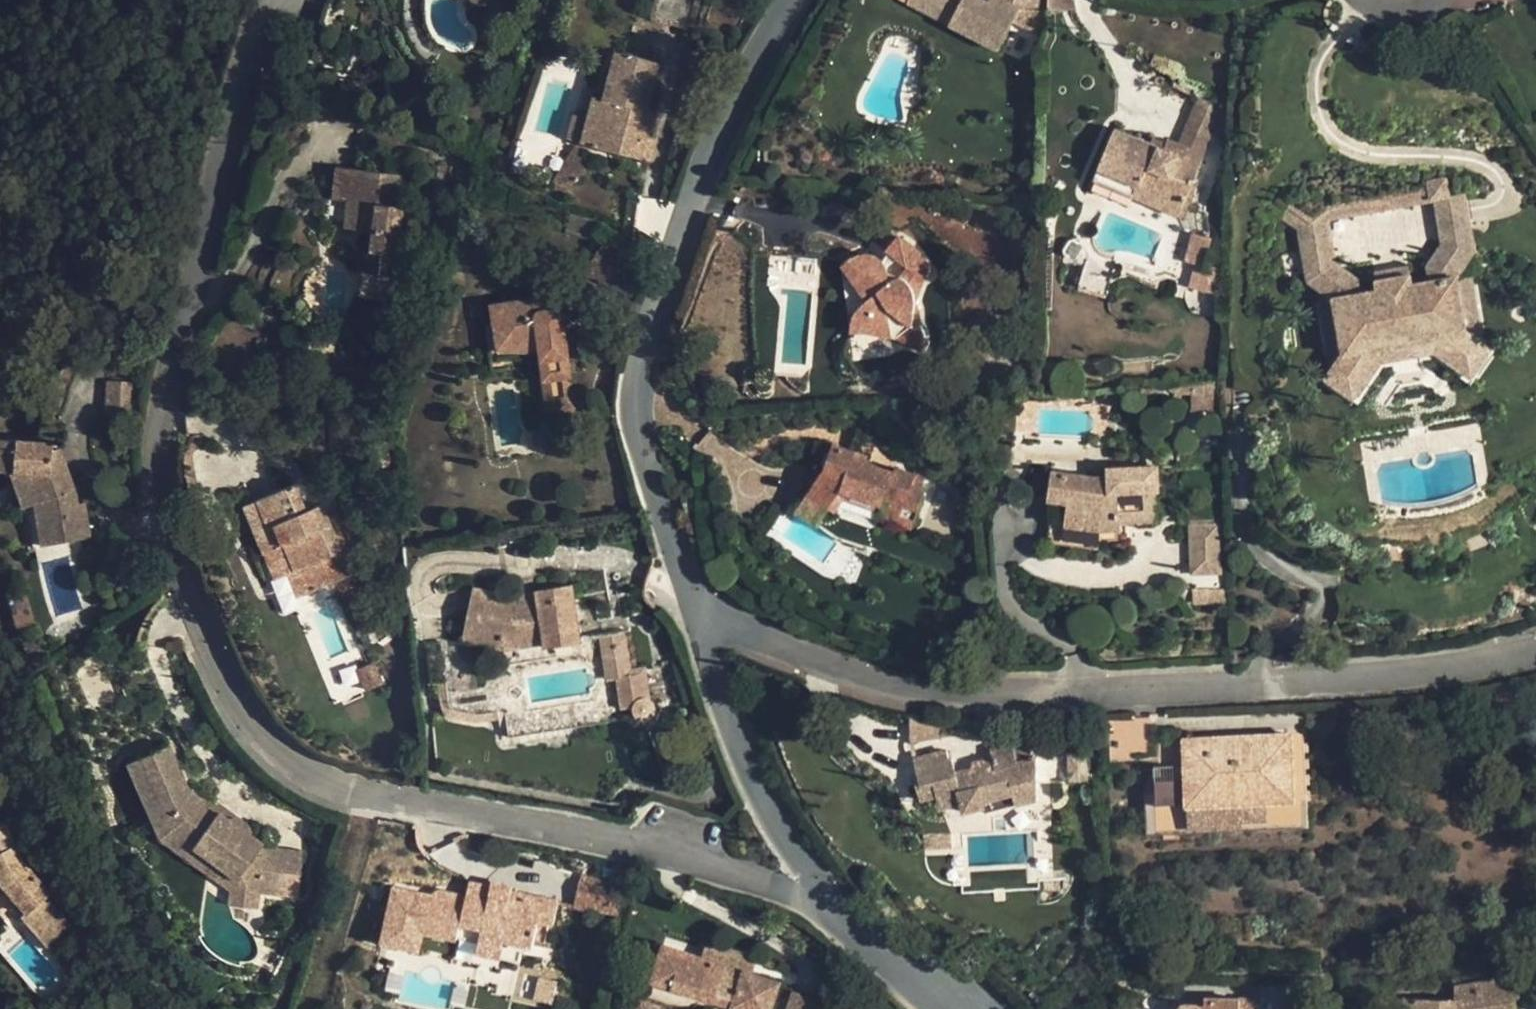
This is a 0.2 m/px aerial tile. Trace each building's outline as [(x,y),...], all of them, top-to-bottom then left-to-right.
[(465,1),(462,0),(440,0),(436,19),(462,27),(467,1),(465,1)] [(694,30),(701,0),(664,0),(658,22),(694,30)] [(998,51),(1013,23),(1044,40),(1045,0),(1013,0),(1011,4),(1003,0),(988,0),(987,2),(983,0),(909,0),(908,2),(998,51)] [(1077,10),(1075,0),(1049,0),(1049,11),(1077,10)] [(645,110),(658,62),(614,51),(601,98),(592,96),(587,117),(580,142),(640,158),(649,159),(655,139),(646,136),(652,112),(645,110)] [(1185,129),(1209,139),(1223,106),(1199,96),(1185,129)] [(580,142),(587,117),(573,114),(567,138),(580,142)] [(1133,198),(1177,216),(1203,155),(1179,144),(1169,140),(1165,149),(1116,129),(1098,170),(1138,186),(1133,198)] [(1179,144),(1203,155),(1209,139),(1185,129),(1179,144)] [(580,148),(575,145),(553,182),(559,185),(563,185),(567,184),(575,181),(578,179),(582,176),(583,173),(585,171),(585,166),(584,156),(583,152),(580,148)] [(1323,184),(1327,207),(1430,190),(1426,166),(1323,184)] [(396,254),(405,175),(358,169),(350,172),(347,201),(344,227),(371,230),(369,251),(383,253),(396,254)] [(1094,181),(1133,198),(1138,186),(1098,170),(1094,181)] [(347,201),(350,172),(335,177),(332,199),(347,201)] [(1412,285),(1410,275),(1376,281),(1378,291),(1360,294),(1357,279),(1335,264),(1327,222),(1329,221),(1327,207),(1313,210),(1296,198),(1290,206),(1281,218),(1298,230),(1308,282),(1333,299),(1342,349),(1319,381),(1352,404),(1381,364),(1434,354),(1475,382),(1498,348),(1464,324),(1456,276),(1474,252),(1464,193),(1453,195),(1450,179),(1432,182),(1434,198),(1442,245),(1428,266),(1430,281),(1412,285)] [(850,324),(850,332),(865,332),(898,338),(905,321),(917,326),(919,321),(920,317),(920,313),(919,309),(915,304),(928,271),(929,267),(929,265),(916,249),(912,244),(904,239),(889,232),(876,244),(885,251),(906,267),(898,277),(897,277),(889,282),(885,266),(881,260),(875,256),(870,254),(863,254),(858,255),(854,257),(851,259),(841,265),(865,301),(861,305),(855,311),(853,316),(850,324)] [(1195,264),(1196,262),(1205,265),(1212,238),(1192,233),(1185,262),(1195,264)] [(1069,258),(1070,257),(1073,259),(1076,258),(1083,247),(1082,245),(1079,243),(1080,242),(1074,239),(1069,239),(1063,248),(1063,254),(1069,258)] [(383,253),(380,274),(394,276),(396,254),(383,253)] [(1087,256),(1078,287),(1105,295),(1114,264),(1087,256)] [(1195,264),(1189,288),(1206,292),(1212,267),(1205,265),(1196,262),(1195,264)] [(1212,267),(1206,292),(1218,295),(1222,269),(1212,267)] [(1376,281),(1410,275),(1409,268),(1375,274),(1376,281)] [(380,274),(363,272),(360,295),(391,298),(394,276),(380,274)] [(496,349),(538,350),(541,380),(546,413),(574,409),(561,312),(555,296),(490,305),(496,349)] [(898,338),(922,351),(925,343),(926,340),(924,333),(922,329),(917,326),(905,321),(898,338)] [(106,411),(134,413),(136,381),(108,380),(106,411)] [(1222,392),(1221,382),(1199,383),(1200,393),(1222,392)] [(1179,395),(1179,383),(1165,384),(1165,391),(1170,391),(1179,395)] [(1200,393),(1199,383),(1179,383),(1179,395),(1200,393)] [(1165,392),(1165,391),(1165,384),(1143,385),(1143,393),(1165,392)] [(858,432),(852,450),(867,456),(874,439),(858,432)] [(71,541),(90,537),(84,502),(77,503),(75,492),(74,488),(66,466),(50,465),(52,442),(0,438),(0,470),(11,471),(22,505),(34,501),(37,518),(67,513),(71,541)] [(877,516),(912,529),(924,496),(919,495),(925,478),(894,467),(892,472),(865,463),(867,456),(852,450),(833,444),(823,470),(795,512),(817,526),(843,488),(856,492),(854,497),(874,504),(875,499),(882,502),(877,516)] [(60,449),(52,452),(50,465),(66,466),(60,449)] [(1092,477),(1051,471),(1047,500),(1048,530),(1046,542),(1098,549),(1099,542),(1128,540),(1126,522),(1158,521),(1156,491),(1158,491),(1157,467),(1107,469),(1108,477),(1092,477)] [(295,483),(243,505),(264,552),(283,544),(294,571),(309,564),(320,589),(352,575),(341,550),(321,504),(306,510),(295,483)] [(67,513),(37,518),(42,545),(71,541),(67,513)] [(1221,574),(1219,524),(1189,525),(1190,575),(1221,574)] [(283,544),(264,552),(275,579),(288,574),(294,571),(283,544)] [(298,598),(320,589),(309,564),(294,571),(288,574),(298,598)] [(582,642),(572,585),(535,591),(536,593),(538,605),(515,609),(513,597),(473,589),(463,639),(503,646),(504,642),(515,640),(542,635),(544,642),(545,648),(582,642)] [(1231,604),(1230,589),(1212,590),(1212,605),(1231,604)] [(538,605),(536,593),(513,597),(515,609),(538,605)] [(602,652),(626,647),(623,631),(599,635),(602,652)] [(517,646),(544,642),(542,635),(515,640),(504,642),(503,646),(517,646)] [(630,670),(626,647),(602,652),(607,680),(617,679),(619,695),(622,708),(634,706),(634,709),(634,713),(636,715),(638,718),(642,720),(646,719),(649,718),(652,716),(654,713),(655,711),(654,707),(653,703),(651,701),(648,699),(643,668),(630,670)] [(357,669),(366,690),(380,685),(372,663),(357,669)] [(505,712),(509,738),(624,721),(622,708),(619,695),(505,712)] [(938,719),(911,716),(910,742),(939,738),(938,719)] [(1292,734),(1183,739),(1184,764),(1185,791),(1155,793),(1143,793),(1145,836),(1188,835),(1188,830),(1186,806),(1241,804),(1267,803),(1295,801),(1292,734)] [(956,772),(951,756),(948,757),(946,750),(915,758),(918,769),(916,769),(919,782),(916,783),(920,801),(936,797),(939,809),(961,804),(963,813),(985,807),(983,801),(1012,794),(1037,788),(1036,758),(1029,760),(1027,750),(1012,744),(990,750),(991,758),(970,763),(972,768),(956,772)] [(233,818),(229,818),(188,789),(169,745),(126,764),(151,822),(171,813),(163,825),(237,879),(250,861),(258,868),(259,891),(278,894),(279,885),(299,888),(303,852),(268,848),(251,835),(250,830),(250,828),(249,826),(247,824),(243,821),(240,819),(237,818),(233,818)] [(1154,766),(1155,793),(1185,791),(1184,764),(1154,766)] [(1037,788),(1012,794),(1015,806),(1037,801),(1037,788)] [(1267,803),(1241,804),(1242,821),(1268,820),(1267,803)] [(1241,804),(1186,806),(1188,830),(1242,828),(1242,821),(1241,804)] [(160,837),(230,889),(237,879),(163,825),(171,813),(151,822),(160,837)] [(26,911),(22,915),(48,946),(71,928),(45,898),(51,893),(24,862),(4,823),(0,825),(0,881),(26,911)] [(237,879),(230,889),(259,891),(258,868),(250,861),(237,879)] [(618,914),(625,886),(582,876),(575,905),(618,914)] [(532,948),(538,921),(554,925),(559,901),(511,890),(512,887),(491,882),(490,885),(469,881),(457,937),(479,942),(504,948),(501,959),(519,964),(523,946),(532,948)] [(278,894),(298,896),(299,888),(279,885),(278,894)] [(257,908),(259,891),(230,889),(229,905),(257,908)] [(476,953),(501,959),(504,948),(479,942),(476,953)] [(730,1007),(738,1008),(774,1008),(782,983),(740,969),(744,955),(710,944),(705,958),(663,944),(654,974),(700,989),(698,996),(714,1001),(717,993),(733,999),(730,1007)] [(651,981),(698,996),(700,989),(654,974),(651,981)] [(1513,999),(1520,997),(1516,976),(1452,987),(1455,999),(1406,999),(1406,1008),(1515,1008),(1513,999)] [(714,1001),(730,1007),(733,999),(717,993),(714,1001)] [(826,1004),(793,993),(788,1008),(824,1008),(826,1004)] [(1262,999),(1204,997),(1204,1005),(1182,1004),(1180,1007),(1180,1008),(1262,1008),(1262,999)] [(635,1008),(665,1008),(638,1001),(635,1008)]
